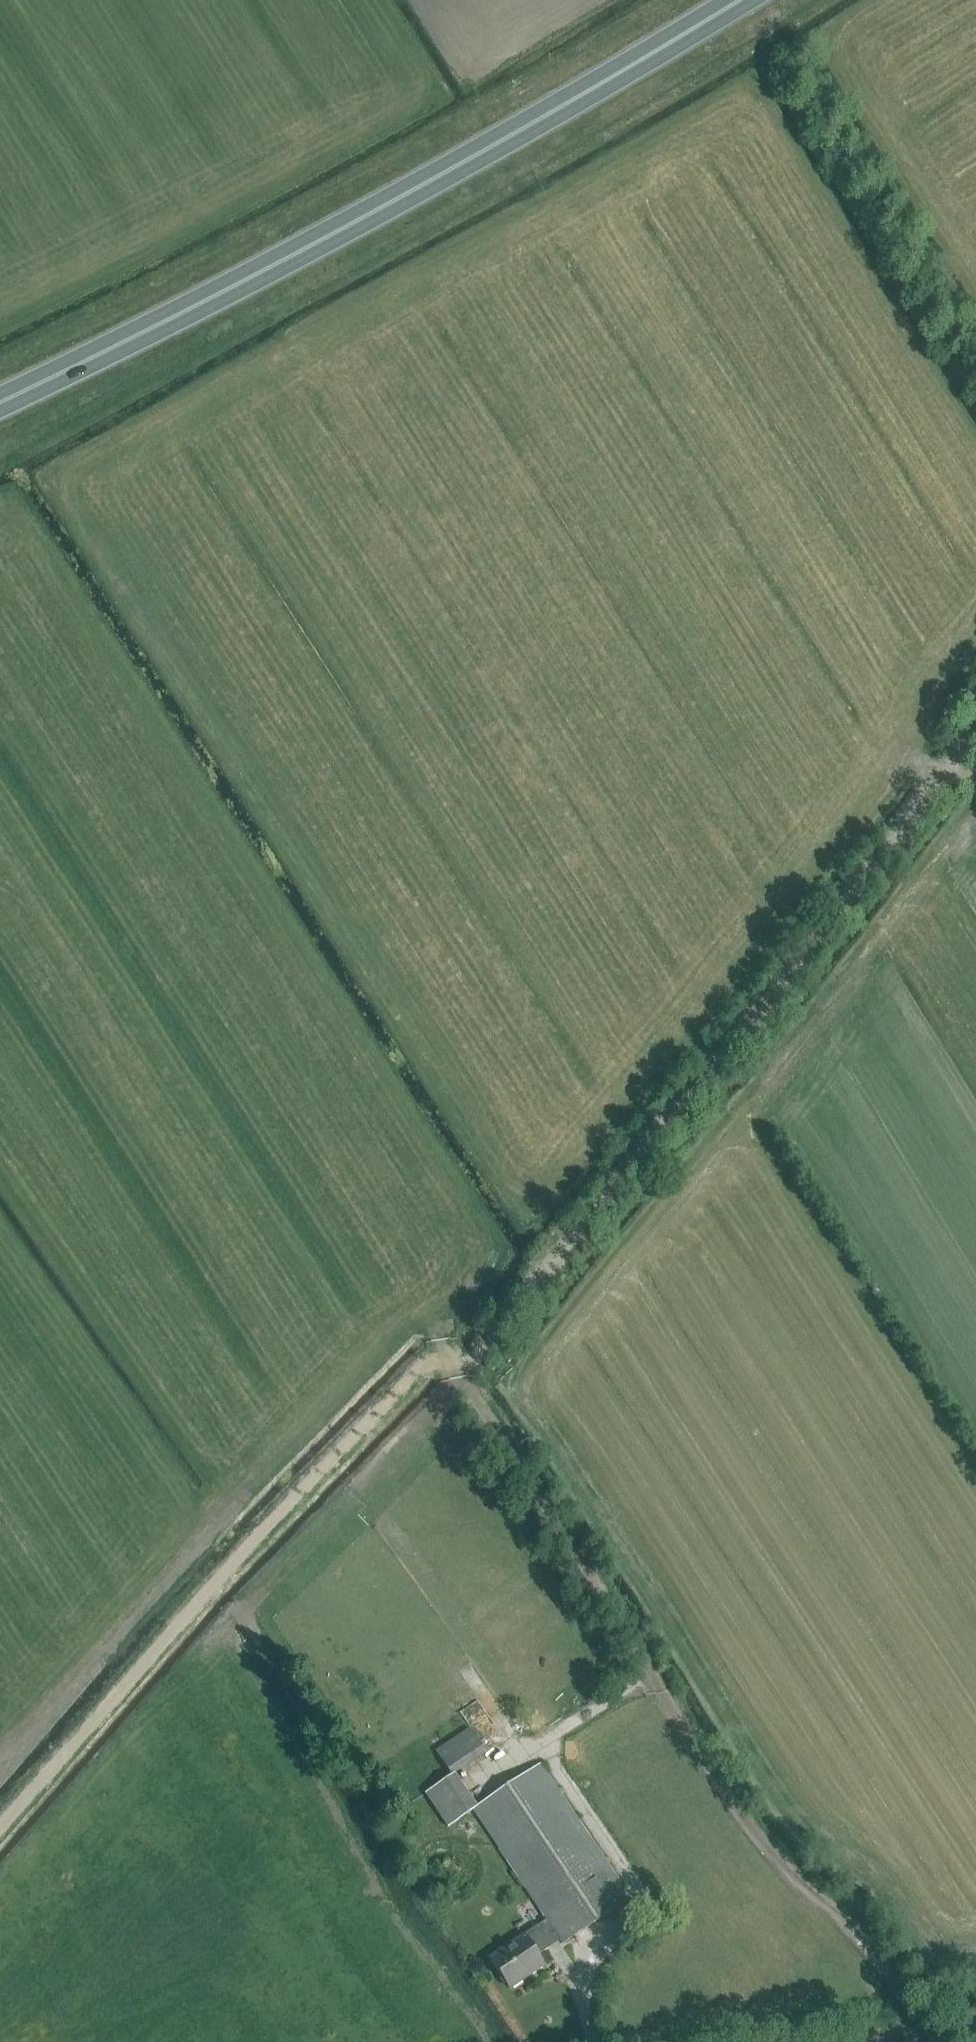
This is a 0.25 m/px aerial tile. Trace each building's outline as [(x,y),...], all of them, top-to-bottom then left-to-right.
[(485,1754),(469,1729),(435,1752),(451,1777),(425,1794),(447,1829),(474,1812),(546,1921),(487,1960),(509,1993),(545,1969),(537,1957),(559,1942),(562,1946),(631,1899),(541,1764),(476,1807),(455,1774),(485,1754)]
